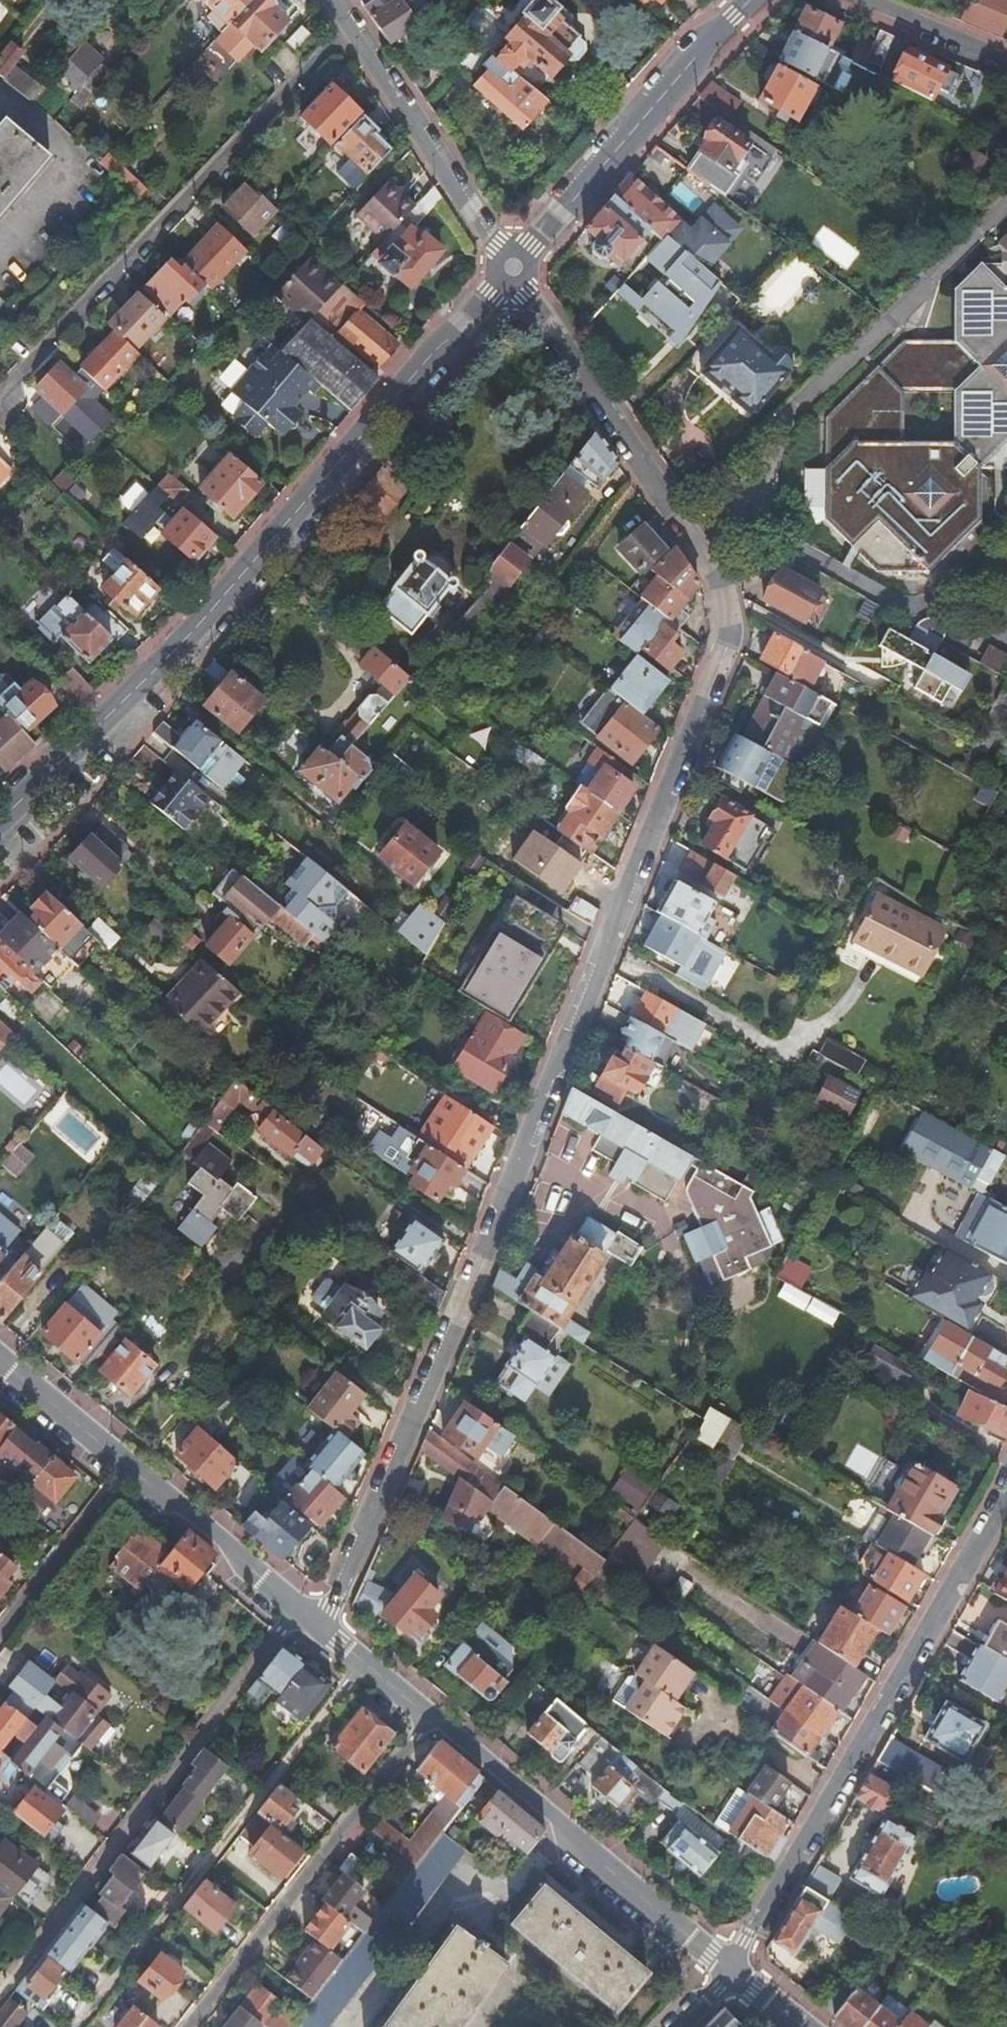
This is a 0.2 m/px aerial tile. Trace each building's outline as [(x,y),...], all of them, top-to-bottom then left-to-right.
[(223,35),(255,0),(202,0),(215,12),(209,19),(216,28),(223,35)] [(223,35),(216,43),(238,63),(253,47),(260,54),(287,25),(272,11),(275,8),(266,0),(255,0),(223,35)] [(389,47),(404,37),(412,49),(418,51),(425,47),(424,41),(445,28),(449,24),(422,0),(376,0),(364,8),(389,47)] [(501,69),(509,75),(516,67),(520,71),(528,62),(546,79),(548,78),(566,58),(572,63),(579,62),(588,52),(586,44),(579,39),(581,38),(555,19),(562,9),(550,0),(531,0),(519,14),(523,18),(503,39),(506,43),(498,51),(502,55),(495,64),(501,69)] [(627,1),(638,10),(647,0),(626,0),(627,1)] [(962,19),(984,30),(984,29),(1001,36),(1004,29),(1006,29),(1006,27),(1006,26),(1006,0),(983,0),(979,8),(970,3),(962,19)] [(805,11),(794,34),(793,36),(826,52),(826,51),(838,27),(805,11)] [(301,31),(288,44),(295,52),(308,37),(301,31)] [(895,38),(879,32),(872,47),(864,64),(880,69),(895,38)] [(826,52),(793,36),(779,64),(812,81),(842,96),(843,95),(842,94),(850,77),(847,69),(850,63),(842,58),(826,51),(826,52)] [(906,51),(909,44),(895,38),(880,69),(877,76),(890,82),(892,83),(930,103),(936,91),(947,96),(956,77),(928,64),(929,63),(906,51)] [(872,47),(860,42),(850,63),(862,69),(864,64),(872,47)] [(4,82),(31,103),(42,89),(14,68),(23,57),(9,46),(8,47),(0,57),(0,77),(5,81),(4,82)] [(102,63),(82,46),(72,59),(92,75),(102,63)] [(476,48),(453,73),(467,85),(479,72),(489,59),(476,48)] [(58,75),(79,91),(92,75),(72,59),(58,75)] [(471,93),(486,105),(494,96),(511,77),(509,75),(501,69),(495,64),(489,59),(479,72),(484,76),(471,93)] [(92,75),(104,85),(114,74),(102,63),(92,75)] [(795,123),(815,88),(778,67),(777,70),(774,68),(768,70),(763,78),(766,84),(769,85),(758,103),(795,123)] [(79,91),(72,101),(84,111),(103,87),(104,85),(92,75),(79,91)] [(536,115),(546,104),(511,77),(494,96),(486,105),(504,120),(512,127),(524,136),(538,117),(536,115)] [(711,84),(699,98),(730,119),(740,104),(711,84)] [(360,115),(331,87),(301,119),(330,147),(360,115)] [(378,134),(362,118),(335,146),(368,177),(390,153),(374,138),(378,134)] [(50,156),(5,119),(0,126),(0,216),(50,156)] [(512,127),(504,120),(500,124),(509,131),(512,127)] [(770,161),(777,151),(735,123),(729,131),(749,145),(770,161)] [(739,160),(749,145),(729,131),(718,124),(715,128),(709,137),(705,142),(708,143),(701,152),(687,172),(696,178),(709,188),(724,199),(740,178),(747,168),(746,164),(739,160)] [(100,165),(123,187),(131,179),(108,156),(100,165)] [(709,188),(696,178),(687,190),(700,200),(709,188)] [(123,187),(139,202),(147,193),(131,179),(123,187)] [(630,179),(613,198),(651,232),(660,241),(661,243),(666,238),(684,254),(706,272),(728,247),(727,246),(739,232),(714,210),(702,224),(701,222),(690,234),(683,227),(681,228),(678,224),(679,223),(630,179)] [(394,194),(396,192),(387,183),(385,186),(394,194)] [(273,210),(247,185),(223,210),(252,238),(276,213),(273,210)] [(383,243),(415,209),(396,192),(394,194),(385,186),(355,217),(383,243)] [(442,201),(434,189),(415,209),(383,243),(371,256),(379,264),(377,267),(390,278),(392,276),(409,290),(442,255),(424,238),(421,240),(412,232),(442,201)] [(651,232),(613,198),(590,226),(585,232),(595,242),(591,246),(591,255),(599,262),(606,261),(607,259),(617,268),(619,264),(620,266),(651,232)] [(203,251),(187,269),(205,286),(210,292),(247,254),(219,227),(200,248),(203,251)] [(984,551),(984,530),(978,524),(980,474),(1006,474),(1006,236),(999,243),(1006,253),(1002,265),(980,264),(955,290),(958,345),(932,370),(881,369),(829,418),(827,467),(806,466),(805,484),(808,500),(816,522),(825,519),(873,571),(925,574),(938,561),(944,568),(965,568),(984,551)] [(661,243),(660,241),(644,260),(663,276),(643,301),(622,284),(616,291),(675,342),(720,285),(706,272),(684,254),(666,238),(661,243)] [(307,324),(340,290),(325,276),(308,260),(296,272),(275,294),(307,324)] [(205,286),(187,269),(182,274),(171,263),(142,292),(169,317),(184,301),(187,304),(205,286)] [(364,306),(343,287),(340,290),(307,324),(280,353),(320,387),(350,414),(378,382),(331,342),(338,335),(339,336),(337,337),(339,338),(340,337),(351,347),(349,348),(351,350),(353,348),(363,358),(361,359),(363,360),(365,359),(374,367),(373,368),(374,369),(375,368),(376,369),(378,368),(376,367),(393,347),(395,348),(396,347),(395,345),(396,345),(395,343),(393,344),(384,336),(385,335),(383,333),(382,334),(372,325),(373,324),(371,323),(369,324),(359,315),(360,314),(359,313),(357,314),(357,313),(364,306)] [(817,295),(815,290),(809,288),(804,291),(802,296),(804,301),(810,303),(815,301),(817,295)] [(124,313),(109,299),(93,316),(107,328),(110,324),(137,349),(165,320),(139,296),(124,313)] [(732,397),(729,401),(747,417),(751,413),(753,415),(788,375),(786,373),(791,367),(791,358),(782,350),(773,351),(768,356),(736,328),(700,369),(702,371),(699,375),(718,391),(721,387),(732,397)] [(115,336),(81,372),(102,391),(103,392),(137,356),(115,336)] [(908,344),(881,369),(932,370),(958,345),(908,344)] [(320,387),(280,353),(270,365),(261,357),(230,394),(243,406),(232,419),(256,440),(267,427),(274,433),(276,431),(283,438),(301,417),(294,410),(308,393),(312,397),(320,387)] [(102,391),(81,372),(73,379),(59,366),(37,391),(46,400),(60,413),(92,444),(112,422),(91,402),(102,391)] [(718,391),(729,401),(732,397),(721,387),(718,391)] [(60,413),(46,400),(35,412),(49,425),(60,413)] [(606,449),(596,433),(569,468),(579,476),(582,479),(596,490),(601,484),(617,464),(606,449)] [(261,487),(228,458),(198,491),(231,520),(244,504),(245,505),(261,487)] [(10,472),(0,463),(0,482),(10,472)] [(383,466),(353,502),(378,522),(407,487),(383,466)] [(562,477),(573,485),(579,476),(569,468),(562,477)] [(60,469),(51,483),(66,492),(74,478),(60,469)] [(167,475),(156,487),(168,497),(178,506),(188,494),(167,475)] [(562,477),(511,543),(532,559),(541,547),(544,548),(554,535),(558,537),(562,537),(568,529),(567,525),(563,522),(585,495),(573,485),(562,477)] [(156,487),(123,523),(141,540),(156,524),(166,532),(162,536),(193,563),(215,539),(183,510),(172,524),(156,510),(168,497),(156,487)] [(639,573),(661,552),(641,529),(619,550),(639,573)] [(528,562),(508,546),(491,568),(487,589),(471,607),(484,617),(509,585),(528,562)] [(116,576),(102,591),(132,618),(157,590),(127,563),(111,549),(100,562),(116,576)] [(689,572),(674,550),(665,557),(650,572),(657,578),(639,599),(641,600),(678,630),(687,620),(687,617),(678,610),(698,586),(689,572)] [(650,572),(665,557),(661,552),(639,573),(643,577),(650,572)] [(457,590),(417,558),(376,608),(409,636),(446,591),(452,596),(457,590)] [(765,600),(762,599),(747,603),(799,633),(821,594),(781,572),(765,600)] [(54,645),(60,639),(86,665),(111,640),(82,612),(66,597),(64,595),(36,624),(35,623),(33,625),(37,628),(34,631),(48,644),(51,642),(54,645)] [(82,612),(111,640),(115,645),(128,632),(94,600),(82,612)] [(678,630),(641,600),(626,619),(633,624),(623,637),(618,642),(635,656),(639,650),(640,650),(667,672),(681,654),(669,645),(675,637),(673,635),(678,630)] [(874,610),(865,605),(858,616),(868,621),(874,610)] [(484,617),(471,607),(460,620),(473,630),(484,617)] [(626,619),(611,637),(618,642),(623,637),(633,624),(626,619)] [(940,644),(941,644),(943,638),(943,634),(942,631),(940,628),(938,626),(933,622),(929,621),(922,623),(918,625),(915,630),(940,644)] [(940,644),(915,630),(914,630),(907,642),(887,632),(877,649),(881,650),(887,654),(888,669),(881,669),(881,670),(890,671),(890,670),(894,670),(894,669),(895,669),(896,669),(897,669),(897,668),(899,668),(900,668),(901,667),(902,667),(903,666),(904,666),(905,666),(905,665),(906,665),(923,674),(914,691),(940,705),(950,688),(960,694),(970,677),(961,673),(933,657),(940,644)] [(358,740),(408,682),(356,636),(346,647),(363,662),(359,667),(382,687),(374,696),(368,697),(367,695),(365,696),(366,698),(356,709),(355,709),(354,712),(356,712),(357,718),(348,728),(347,727),(344,727),(337,735),(337,737),(339,738),(326,754),(361,783),(373,767),(359,756),(366,747),(358,740)] [(791,678),(789,682),(807,691),(815,678),(812,676),(820,663),(806,656),(791,647),(773,637),(760,660),(791,678)] [(979,666),(1005,681),(1006,682),(1006,659),(989,649),(979,666)] [(637,657),(609,692),(641,717),(668,682),(637,657)] [(812,676),(815,678),(816,679),(824,666),(820,663),(812,676)] [(229,676),(214,664),(206,673),(223,686),(203,710),(236,736),(263,703),(262,702),(229,676)] [(78,706),(94,691),(71,670),(57,683),(78,706)] [(233,672),(229,676),(262,702),(266,697),(263,689),(246,675),(233,672)] [(13,687),(2,674),(0,674),(0,699),(13,687)] [(770,755),(798,770),(799,771),(815,726),(820,729),(833,706),(828,703),(807,691),(789,682),(775,674),(740,739),(770,755)] [(994,702),(1006,709),(1006,682),(1005,681),(994,702)] [(23,735),(54,707),(32,684),(20,694),(13,687),(0,699),(0,709),(6,716),(23,735)] [(630,765),(658,730),(641,717),(609,692),(607,690),(580,725),(630,765)] [(34,746),(23,735),(6,716),(0,722),(0,769),(4,773),(34,746)] [(162,724),(152,736),(221,791),(235,773),(244,763),(193,721),(179,738),(162,724)] [(740,739),(733,735),(714,768),(751,789),(752,788),(780,803),(798,770),(770,755),(740,739)] [(546,765),(519,745),(513,755),(540,774),(546,765)] [(361,783),(326,754),(319,749),(299,774),(337,804),(349,789),(353,792),(361,783)] [(623,768),(598,750),(574,784),(585,791),(615,814),(632,789),(617,778),(623,768)] [(176,773),(150,806),(183,832),(198,814),(194,811),(206,796),(176,773)] [(235,773),(221,791),(225,794),(239,776),(235,773)] [(615,814),(585,791),(571,812),(557,833),(586,852),(597,837),(599,837),(615,814)] [(210,799),(206,796),(194,811),(198,814),(210,799)] [(758,842),(767,828),(722,800),(709,822),(714,825),(701,846),(744,873),(762,845),(758,842)] [(873,831),(905,842),(910,825),(879,814),(873,831)] [(101,827),(91,838),(117,861),(128,849),(101,827)] [(437,854),(404,827),(378,858),(412,886),(437,854)] [(776,833),(767,828),(758,842),(762,845),(767,848),(776,833)] [(99,888),(121,865),(117,861),(91,838),(69,861),(99,888)] [(670,841),(661,863),(722,897),(729,882),(736,886),(739,880),(670,841)] [(292,870),(294,871),(302,877),(312,864),(302,856),(292,870)] [(322,943),(323,945),(337,928),(336,927),(335,908),(348,893),(312,864),(302,877),(294,871),(285,882),(286,888),(295,896),(282,912),(322,943)] [(282,912),(231,871),(211,895),(227,908),(203,936),(205,948),(227,966),(270,916),(285,928),(283,930),(304,946),(309,940),(319,948),(322,943),(282,912)] [(542,879),(535,892),(566,910),(574,898),(542,879)] [(698,938),(702,940),(705,935),(698,931),(713,904),(673,882),(656,915),(660,917),(698,938)] [(427,896),(417,888),(410,897),(420,905),(427,896)] [(80,928),(46,896),(28,914),(32,918),(27,923),(28,923),(57,951),(69,963),(92,939),(87,935),(80,928)] [(592,927),(598,912),(574,898),(566,910),(592,927)] [(875,899),(856,937),(854,941),(887,958),(920,976),(942,933),(875,899)] [(539,915),(515,901),(458,994),(502,1021),(512,1004),(510,1003),(530,971),(531,972),(547,946),(534,938),(533,941),(526,937),(539,915)] [(434,941),(437,936),(444,925),(419,905),(409,920),(434,941)] [(397,912),(388,924),(400,934),(409,920),(397,912)] [(33,975),(57,951),(28,923),(27,923),(23,919),(17,913),(7,923),(11,926),(0,937),(0,943),(33,976),(33,975)] [(32,918),(28,914),(23,919),(27,923),(32,918)] [(562,929),(539,915),(526,937),(533,941),(534,938),(547,946),(531,972),(530,971),(510,1003),(512,1004),(502,1021),(506,1023),(562,929)] [(692,949),(698,938),(660,917),(643,947),(681,969),(688,957),(692,959),(696,953),(692,949)] [(400,934),(426,955),(434,941),(409,920),(400,934)] [(99,922),(87,935),(92,939),(99,946),(109,955),(121,942),(99,922)] [(177,941),(190,953),(199,943),(186,931),(177,941)] [(959,931),(954,941),(971,950),(977,940),(959,931)] [(76,970),(99,946),(92,939),(69,963),(73,966),(76,970)] [(4,992),(14,981),(30,996),(42,983),(33,975),(33,976),(0,943),(0,988),(4,992)] [(42,983),(49,990),(73,966),(69,963),(57,951),(33,975),(42,983)] [(199,1040),(238,995),(204,964),(165,1008),(199,1040)] [(670,1042),(675,1044),(688,1051),(703,1025),(646,993),(631,1020),(670,1042)] [(518,1045),(516,1040),(516,1038),(514,1037),(516,1035),(485,1015),(452,1071),(491,1093),(511,1060),(506,1058),(510,1051),(513,1053),(518,1045)] [(630,1041),(624,1050),(648,1062),(653,1065),(661,1069),(672,1048),(675,1044),(670,1042),(631,1020),(622,1036),(630,1041)] [(9,1043),(13,1040),(0,1028),(0,1053),(9,1043)] [(818,1056),(857,1078),(865,1063),(826,1041),(818,1056)] [(372,1050),(368,1058),(381,1067),(386,1060),(384,1058),(372,1050)] [(648,1062),(624,1050),(621,1056),(614,1052),(601,1075),(602,1076),(593,1093),(615,1107),(625,1089),(636,1095),(653,1065),(648,1062)] [(829,1064),(816,1086),(838,1098),(847,1103),(860,1081),(829,1064)] [(318,1150),(234,1081),(233,1081),(216,1105),(203,1123),(212,1130),(213,1131),(215,1133),(243,1099),(267,1118),(257,1131),(262,1135),(285,1154),(288,1156),(305,1169),(309,1164),(317,1152),(319,1151),(318,1150)] [(441,1081),(435,1091),(444,1097),(468,1112),(475,1101),(472,1099),(473,1098),(457,1087),(455,1090),(441,1081)] [(838,1098),(816,1086),(811,1095),(833,1107),(838,1098)] [(571,1089),(561,1114),(626,1152),(611,1177),(612,1181),(619,1185),(622,1184),(625,1179),(632,1184),(631,1186),(665,1205),(687,1166),(698,1172),(689,1187),(688,1189),(687,1191),(687,1193),(687,1195),(687,1197),(688,1200),(689,1201),(691,1202),(691,1203),(700,1207),(699,1209),(694,1212),(701,1230),(686,1237),(699,1266),(713,1259),(725,1285),(752,1272),(768,1265),(774,1253),(751,1200),(754,1195),(741,1188),(691,1159),(571,1089)] [(444,1097),(415,1139),(426,1145),(463,1170),(473,1154),(469,1152),(473,1146),(477,1148),(491,1128),(468,1112),(444,1097)] [(327,1125),(308,1111),(298,1127),(316,1140),(327,1125)] [(991,1152),(937,1122),(927,1141),(916,1161),(969,1191),(970,1189),(974,1183),(991,1152)] [(212,1130),(203,1123),(197,1131),(193,1137),(203,1144),(213,1131),(212,1130)] [(752,1140),(762,1147),(771,1130),(761,1124),(752,1140)] [(463,1170),(426,1145),(415,1139),(395,1126),(387,1137),(374,1129),(362,1148),(405,1177),(409,1171),(414,1175),(408,1184),(435,1202),(447,1184),(452,1187),(463,1170)] [(916,1161),(927,1141),(914,1134),(903,1154),(916,1161)] [(280,1160),(285,1154),(262,1135),(256,1141),(280,1160)] [(193,1137),(181,1152),(191,1160),(203,1144),(193,1137)] [(327,1158),(334,1148),(324,1141),(318,1150),(319,1151),(317,1152),(327,1158)] [(18,1147),(13,1142),(5,1151),(10,1156),(18,1147)] [(189,1207),(193,1210),(178,1229),(201,1247),(217,1227),(211,1223),(221,1210),(238,1222),(256,1199),(236,1183),(235,1184),(223,1174),(232,1163),(208,1144),(192,1164),(199,1169),(188,1184),(200,1193),(189,1207)] [(31,1159),(18,1147),(10,1156),(0,1167),(14,1179),(31,1159)] [(1001,1157),(991,1152),(974,1183),(984,1189),(1001,1157)] [(147,1171),(140,1179),(150,1187),(157,1179),(147,1171)] [(150,1187),(140,1179),(123,1203),(133,1211),(150,1187)] [(984,1189),(974,1183),(970,1189),(979,1194),(981,1195),(984,1189)] [(312,1191),(302,1184),(297,1190),(307,1197),(312,1191)] [(981,1195),(979,1194),(955,1240),(1006,1268),(1006,1209),(981,1195)] [(5,1255),(3,1253),(19,1234),(0,1218),(0,1262),(5,1255)] [(442,1240),(413,1220),(389,1254),(418,1274),(442,1240)] [(498,1271),(491,1289),(529,1313),(570,1338),(582,1345),(587,1335),(565,1321),(602,1261),(601,1259),(604,1253),(629,1269),(641,1250),(616,1234),(614,1238),(587,1221),(574,1242),(571,1241),(561,1256),(552,1270),(543,1284),(536,1279),(540,1274),(525,1264),(515,1281),(498,1271)] [(50,1235),(63,1245),(71,1236),(58,1225),(50,1235)] [(44,1230),(25,1253),(0,1282),(0,1321),(64,1246),(63,1245),(50,1235),(44,1230)] [(25,1253),(15,1244),(5,1255),(0,1262),(0,1282),(25,1253)] [(552,1270),(561,1256),(553,1251),(543,1265),(545,1266),(540,1274),(536,1279),(543,1284),(552,1270)] [(921,1282),(909,1302),(942,1320),(947,1324),(965,1334),(977,1315),(981,1307),(974,1303),(978,1296),(984,1297),(989,1295),(992,1290),(992,1284),(987,1280),(989,1277),(946,1251),(931,1278),(925,1274),(921,1282)] [(191,1264),(180,1255),(169,1270),(179,1279),(191,1264)] [(811,1297),(800,1291),(811,1268),(786,1256),(776,1277),(785,1281),(777,1297),(805,1310),(811,1297)] [(713,1259),(699,1266),(711,1291),(725,1285),(713,1259)] [(436,1311),(444,1295),(398,1262),(388,1275),(436,1311)] [(130,1299),(92,1266),(76,1285),(78,1289),(98,1304),(101,1300),(106,1303),(102,1308),(114,1318),(130,1299)] [(342,1291),(326,1313),(325,1314),(340,1325),(337,1329),(364,1349),(377,1331),(371,1326),(379,1315),(363,1304),(372,1291),(348,1273),(338,1288),(342,1291)] [(313,1303),(326,1313),(342,1291),(338,1288),(329,1281),(323,1281),(311,1298),(312,1302),(313,1303)] [(109,1324),(114,1318),(102,1308),(106,1303),(101,1300),(98,1304),(78,1289),(40,1334),(75,1365),(77,1363),(85,1370),(91,1364),(106,1345),(118,1331),(109,1324)] [(570,1338),(529,1313),(519,1329),(518,1329),(518,1330),(518,1331),(518,1332),(519,1333),(520,1333),(525,1337),(505,1367),(507,1369),(497,1384),(524,1403),(534,1387),(536,1389),(557,1358),(570,1338)] [(947,1324),(942,1320),(918,1358),(924,1362),(947,1324)] [(956,1380),(962,1370),(997,1390),(1006,1373),(1006,1372),(1003,1369),(1006,1362),(1006,1359),(965,1334),(947,1324),(924,1362),(956,1380)] [(115,1352),(100,1370),(99,1372),(112,1383),(117,1388),(128,1397),(154,1367),(123,1342),(115,1352)] [(106,1345),(91,1364),(100,1370),(115,1352),(106,1345)] [(911,1370),(874,1349),(866,1362),(904,1383),(911,1370)] [(557,1358),(536,1389),(545,1394),(565,1364),(557,1358)] [(306,1410),(332,1431),(344,1440),(359,1422),(349,1414),(365,1395),(336,1372),(306,1410)] [(1004,1445),(1006,1436),(1006,1410),(978,1397),(979,1393),(971,1388),(959,1415),(990,1430),(986,1438),(1004,1445)] [(514,1438),(498,1427),(465,1404),(443,1436),(475,1459),(483,1448),(499,1459),(507,1448),(514,1438)] [(708,1409),(702,1420),(692,1439),(705,1447),(710,1450),(729,1421),(708,1409)] [(11,1428),(0,1418),(0,1442),(11,1428)] [(12,1429),(0,1445),(0,1482),(7,1482),(16,1471),(23,1477),(30,1483),(51,1459),(36,1446),(35,1448),(12,1429)] [(251,1476),(197,1429),(175,1453),(216,1488),(225,1478),(240,1491),(231,1501),(243,1512),(264,1487),(252,1476),(251,1476)] [(332,1431),(302,1466),(301,1467),(332,1493),(334,1492),(364,1457),(344,1440),(332,1431)] [(485,1509),(534,1546),(535,1546),(538,1542),(537,1541),(551,1523),(499,1484),(472,1463),(429,1431),(420,1451),(458,1479),(438,1521),(462,1532),(468,1517),(476,1521),(485,1509)] [(692,1439),(682,1454),(695,1461),(705,1447),(692,1439)] [(475,1459),(472,1463),(499,1484),(506,1475),(502,1472),(508,1463),(511,1451),(507,1448),(499,1459),(483,1448),(475,1459)] [(332,1493),(301,1467),(302,1466),(293,1458),(269,1486),(317,1527),(342,1498),(334,1492),(332,1493)] [(733,1464),(724,1458),(708,1482),(718,1487),(733,1464)] [(73,1478),(51,1459),(30,1483),(11,1506),(30,1521),(49,1498),(53,1502),(73,1478)] [(911,1465),(884,1511),(929,1537),(931,1538),(942,1519),(936,1515),(952,1487),(911,1465)] [(627,1515),(634,1520),(655,1492),(658,1487),(652,1482),(627,1515)] [(675,1509),(655,1496),(648,1507),(669,1519),(675,1509)] [(268,1549),(280,1559),(308,1527),(280,1502),(263,1523),(252,1514),(241,1527),(257,1540),(268,1549)] [(880,1508),(862,1540),(871,1545),(910,1568),(929,1537),(884,1511),(880,1508)] [(619,1510),(614,1517),(629,1528),(634,1520),(627,1515),(619,1510)] [(614,1547),(608,1555),(622,1565),(639,1577),(665,1541),(634,1520),(629,1528),(614,1547)] [(174,1523),(162,1539),(156,1546),(139,1532),(110,1568),(140,1591),(144,1586),(157,1569),(185,1532),(174,1523)] [(537,1541),(538,1542),(557,1556),(561,1551),(582,1568),(573,1580),(584,1588),(589,1581),(592,1577),(595,1572),(603,1562),(551,1523),(537,1541)] [(213,1555),(185,1532),(157,1569),(174,1582),(186,1591),(213,1555)] [(855,1571),(859,1574),(906,1603),(911,1594),(915,1596),(926,1578),(910,1568),(871,1545),(855,1571)] [(608,1555),(603,1562),(595,1572),(610,1582),(622,1565),(608,1555)] [(8,1584),(4,1580),(13,1567),(0,1557),(0,1595),(8,1584)] [(174,1582),(157,1569),(144,1586),(150,1590),(151,1594),(151,1595),(155,1598),(158,1599),(160,1599),(165,1598),(167,1596),(169,1592),(169,1591),(169,1589),(174,1582)] [(1003,1581),(1000,1580),(996,1585),(993,1591),(996,1593),(994,1595),(1006,1602),(1006,1573),(1003,1581)] [(670,1591),(684,1598),(692,1583),(679,1576),(670,1591)] [(414,1578),(397,1597),(381,1615),(406,1636),(408,1634),(421,1645),(428,1636),(423,1632),(435,1618),(427,1612),(438,1598),(414,1578)] [(376,1616),(391,1596),(371,1580),(356,1600),(376,1616)] [(584,1588),(573,1580),(568,1586),(580,1594),(584,1588)] [(848,1599),(842,1610),(876,1631),(886,1637),(902,1610),(867,1588),(858,1604),(848,1599)] [(839,1608),(816,1644),(816,1645),(827,1652),(852,1669),(876,1631),(842,1610),(839,1608)] [(997,1622),(981,1649),(1006,1664),(1006,1627),(997,1622)] [(504,1683),(501,1680),(510,1670),(509,1666),(508,1647),(479,1623),(443,1667),(485,1702),(490,1700),(504,1683)] [(790,1681),(838,1714),(864,1678),(852,1669),(827,1652),(816,1645),(790,1681)] [(636,1693),(623,1712),(665,1740),(676,1724),(679,1719),(683,1713),(684,1712),(673,1704),(678,1698),(681,1693),(692,1676),(650,1646),(636,1666),(631,1667),(636,1693)] [(303,1664),(281,1647),(245,1693),(256,1700),(265,1690),(277,1699),(303,1664)] [(978,1647),(957,1682),(996,1704),(1006,1685),(1006,1664),(981,1649),(978,1647)] [(79,1745),(90,1753),(100,1740),(89,1732),(85,1736),(81,1733),(94,1716),(109,1697),(82,1676),(79,1679),(65,1667),(53,1682),(68,1693),(57,1707),(44,1697),(54,1684),(27,1663),(7,1689),(13,1694),(4,1705),(4,1706),(22,1720),(31,1708),(44,1718),(79,1745)] [(330,1685),(303,1664),(277,1699),(273,1703),(299,1724),(330,1685)] [(696,1678),(692,1676),(681,1693),(678,1698),(681,1700),(696,1678)] [(626,1679),(611,1703),(623,1712),(636,1693),(634,1684),(626,1679)] [(782,1679),(766,1701),(783,1713),(820,1738),(838,1714),(790,1681),(787,1679),(785,1680),(782,1679)] [(586,1728),(554,1701),(526,1735),(550,1756),(550,1760),(556,1764),(560,1763),(567,1754),(565,1752),(586,1728)] [(983,1727),(944,1704),(922,1740),(961,1763),(983,1727)] [(34,1729),(22,1720),(4,1706),(0,1711),(0,1750),(12,1734),(15,1736),(15,1740),(21,1745),(34,1729)] [(359,1773),(389,1735),(358,1710),(328,1748),(359,1773)] [(820,1738),(783,1713),(769,1731),(805,1757),(820,1738)] [(89,1732),(100,1740),(109,1727),(94,1716),(81,1733),(85,1736),(89,1732)] [(67,1760),(79,1745),(44,1718),(7,1765),(15,1771),(34,1786),(55,1802),(56,1802),(58,1805),(66,1795),(50,1782),(56,1776),(48,1770),(60,1755),(67,1760)] [(676,1724),(665,1740),(669,1743),(683,1722),(679,1719),(676,1724)] [(599,1739),(576,1766),(595,1783),(590,1790),(598,1796),(606,1802),(614,1809),(615,1808),(621,1812),(633,1798),(632,1797),(627,1793),(631,1789),(635,1793),(652,1806),(655,1801),(663,1792),(618,1755),(599,1739)] [(376,1822),(368,1832),(392,1851),(398,1855),(414,1867),(441,1832),(482,1780),(455,1758),(439,1744),(426,1741),(407,1765),(416,1772),(445,1796),(405,1846),(376,1822)] [(910,1758),(886,1743),(880,1752),(875,1762),(892,1772),(900,1776),(910,1758)] [(224,1767),(202,1749),(190,1764),(197,1769),(183,1786),(185,1788),(159,1820),(175,1833),(181,1832),(200,1806),(201,1801),(200,1801),(225,1768),(224,1767)] [(9,1760),(1,1754),(0,1755),(0,1772),(6,1764),(9,1760)] [(715,1754),(706,1768),(715,1775),(724,1760),(715,1754)] [(892,1772),(875,1762),(853,1798),(883,1815),(895,1793),(882,1785),(892,1772)] [(15,1771),(7,1765),(6,1764),(0,1772),(0,1791),(15,1771)] [(765,1769),(745,1796),(747,1797),(768,1811),(787,1784),(765,1769)] [(287,1820),(301,1803),(299,1801),(287,1791),(278,1785),(266,1800),(255,1814),(283,1836),(292,1825),(287,1820)] [(52,1806),(55,1802),(34,1786),(31,1789),(52,1806)] [(11,1815),(42,1838),(54,1822),(61,1813),(52,1806),(31,1789),(11,1815)] [(627,1793),(632,1797),(635,1793),(631,1789),(627,1793)] [(714,1826),(728,1835),(746,1847),(770,1864),(783,1842),(776,1836),(786,1823),(768,1811),(747,1797),(745,1796),(737,1790),(714,1826)] [(682,1805),(663,1792),(655,1801),(674,1815),(681,1807),(682,1805)] [(507,1801),(498,1793),(476,1819),(476,1821),(503,1844),(505,1843),(508,1840),(525,1854),(530,1848),(543,1831),(507,1801)] [(606,1802),(598,1796),(595,1800),(602,1806),(606,1802)] [(63,1809),(90,1829),(97,1818),(71,1798),(63,1809)] [(724,1843),(681,1807),(674,1815),(677,1823),(684,1829),(684,1828),(715,1854),(724,1843)] [(279,1880),(301,1851),(283,1836),(255,1814),(238,1836),(253,1848),(248,1854),(261,1864),(260,1865),(279,1880)] [(172,1837),(148,1818),(139,1829),(145,1834),(129,1855),(148,1869),(172,1837)] [(849,1876),(850,1883),(878,1899),(914,1838),(886,1821),(881,1823),(849,1876)] [(42,1838),(50,1845),(62,1828),(54,1822),(42,1838)] [(717,1855),(715,1854),(684,1828),(684,1829),(677,1823),(658,1845),(666,1851),(665,1852),(698,1879),(717,1855)] [(311,1999),(290,2026),(289,2026),(328,2026),(465,1852),(441,1832),(414,1867),(413,1869),(397,1889),(383,1906),(371,1921),(362,1934),(344,1957),(341,1961),(311,1999)] [(10,1898),(34,1867),(3,1842),(0,1846),(0,1890),(10,1898)] [(738,1860),(762,1878),(770,1864),(746,1847),(738,1860)] [(376,1872),(397,1889),(413,1869),(390,1852),(376,1872)] [(349,1855),(337,1870),(343,1875),(360,1889),(373,1873),(349,1855)] [(143,1876),(118,1856),(106,1872),(113,1877),(98,1895),(100,1896),(88,1911),(96,1917),(105,1924),(112,1930),(125,1914),(123,1912),(129,1904),(123,1900),(143,1876)] [(835,1884),(813,1867),(801,1889),(802,1890),(823,1903),(835,1884)] [(348,1924),(362,1934),(371,1921),(351,1905),(363,1890),(360,1889),(343,1875),(338,1881),(332,1889),(321,1903),(324,1905),(348,1924)] [(328,1886),(332,1889),(338,1881),(335,1878),(328,1886)] [(203,1882),(185,1904),(183,1908),(213,1931),(233,1906),(203,1882)] [(630,1955),(545,1885),(509,1926),(614,2013),(651,1972),(630,1955)] [(10,1898),(0,1890),(0,1911),(10,1898)] [(823,1903),(802,1890),(769,1944),(792,1959),(810,1930),(837,1947),(853,1921),(823,1903)] [(88,1911),(81,1904),(57,1935),(42,1954),(57,1965),(67,1973),(105,1924),(96,1917),(88,1911)] [(303,1932),(315,1941),(327,1950),(348,1924),(324,1905),(303,1932)] [(476,1944),(454,1929),(383,2026),(460,2026),(504,1965),(482,1948),(484,1944),(479,1940),(476,1944)] [(315,1941),(285,1980),(292,1986),(292,1985),(311,1999),(341,1961),(335,1957),(327,1950),(315,1941)] [(161,2001),(183,1974),(159,1956),(138,1983),(161,2001)] [(63,1974),(40,1957),(16,1988),(13,1991),(40,2013),(58,1989),(55,1986),(63,1974)] [(839,1978),(834,1984),(850,1995),(854,1990),(839,1978)] [(833,2019),(850,1995),(834,1984),(817,2007),(826,2013),(833,2019)] [(256,1987),(238,2009),(259,2025),(261,2026),(279,2004),(256,1987)] [(877,2007),(854,1990),(850,1995),(833,2019),(842,2026),(843,2026),(862,2026),(877,2007)] [(908,2012),(886,1994),(877,2007),(898,2025),(907,2013),(908,2012)] [(7,1999),(0,2009),(0,2026),(17,2026),(26,2014),(7,1999)] [(134,2007),(118,2026),(157,2026),(134,2007)] [(898,2025),(877,2007),(862,2026),(896,2026),(898,2025)] [(238,2009),(224,2026),(262,2026),(261,2026),(259,2025),(238,2009)] [(729,2018),(721,2011),(704,2026),(737,2026),(729,2018)] [(907,2013),(898,2025),(896,2026),(925,2026),(907,2013)]
